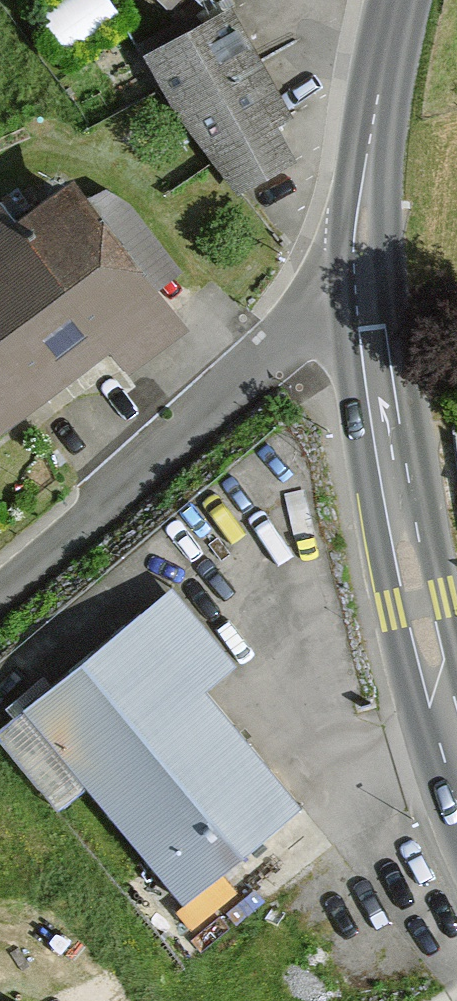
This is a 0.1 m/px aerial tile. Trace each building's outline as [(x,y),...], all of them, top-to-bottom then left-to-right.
[(231,4),(145,52),(229,202),(315,154),(231,4)] [(0,196),(0,425),(150,307),(39,166),(0,196)] [(172,605),(30,723),(185,908),(293,818),(196,702),(230,674),(172,605)]
